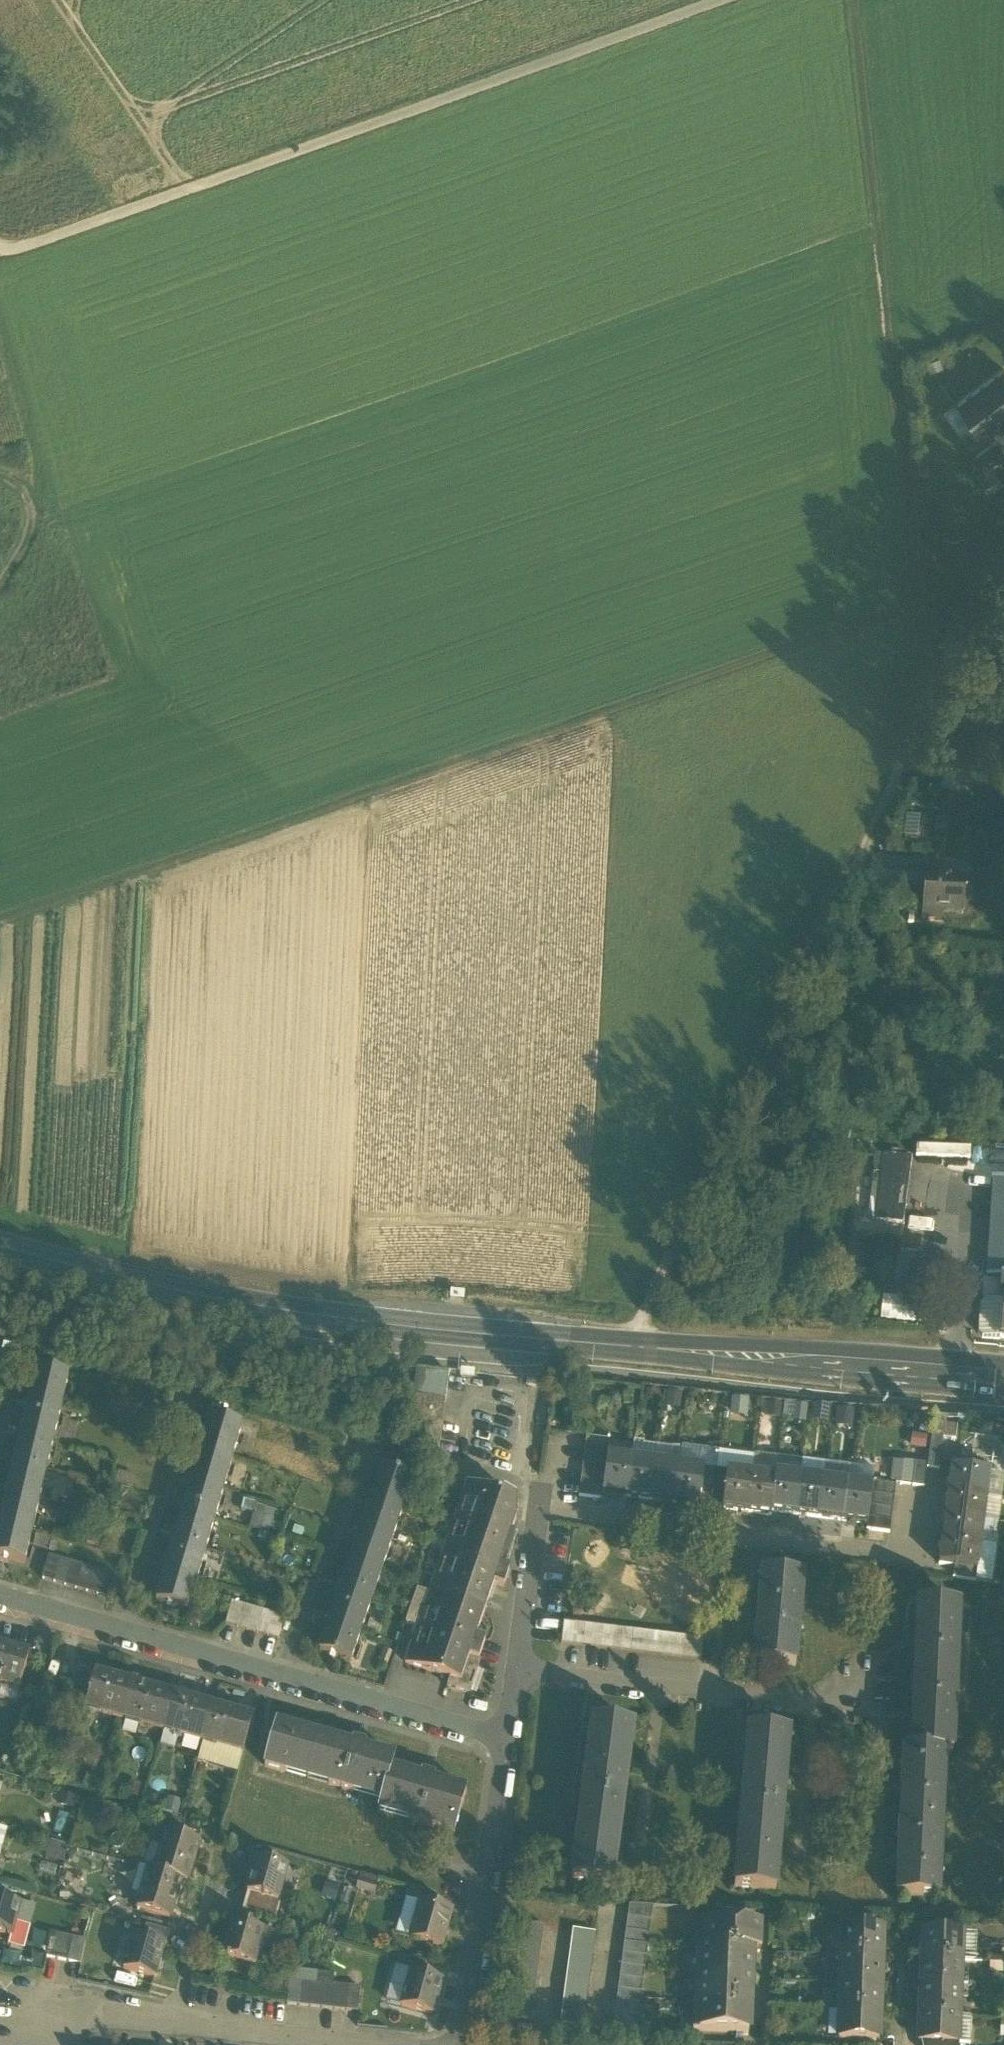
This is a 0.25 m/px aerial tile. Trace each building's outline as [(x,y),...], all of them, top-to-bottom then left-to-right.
[(984,433),(1002,419),(998,413),(1003,408),(1003,364),(958,398),(984,433)] [(985,464),(1003,452),(1003,448),(996,436),(976,450),(985,464)] [(923,913),(963,915),(964,884),(950,884),(950,882),(939,881),(939,883),(924,883),(923,913)] [(876,1220),(902,1223),(911,1159),(884,1156),(876,1220)] [(1003,1279),(1003,1179),(992,1178),(987,1277),(1003,1279)] [(929,1282),(929,1254),(920,1254),(920,1237),(896,1236),(895,1281),(929,1282)] [(880,1319),(914,1321),(916,1296),(881,1295),(880,1319)] [(982,1338),(1000,1339),(1000,1338),(1002,1301),(984,1300),(979,1304),(978,1333),(982,1338)] [(36,1369),(28,1401),(61,1408),(68,1377),(36,1369)] [(416,1372),(412,1397),(445,1401),(449,1374),(416,1372)] [(445,1401),(412,1397),(406,1447),(438,1451),(445,1401)] [(53,1440),(61,1408),(28,1401),(21,1432),(53,1440)] [(779,1416),(780,1404),(762,1402),(761,1414),(779,1416)] [(210,1418),(201,1449),(233,1458),(242,1428),(210,1418)] [(46,1470),(53,1440),(21,1432),(13,1462),(46,1470)] [(931,1433),(927,1466),(927,1469),(939,1471),(944,1435),(931,1433)] [(586,1438),(584,1450),(607,1453),(609,1441),(586,1438)] [(201,1449),(192,1480),(224,1489),(233,1458),(201,1449)] [(584,1450),(583,1462),(606,1465),(607,1455),(607,1453),(584,1450)] [(602,1494),(626,1498),(631,1459),(607,1455),(606,1465),(604,1476),(603,1488),(602,1494)] [(655,1462),(631,1459),(626,1498),(650,1501),(655,1462)] [(39,1501),(46,1470),(13,1462),(6,1493),(39,1501)] [(583,1462),(581,1473),(604,1476),(606,1465),(583,1462)] [(679,1465),(655,1462),(650,1501),(674,1504),(679,1465)] [(890,1483),(901,1486),(904,1463),(893,1462),(890,1483)] [(901,1486),(912,1487),(915,1464),(904,1463),(901,1486)] [(924,1489),(927,1469),(927,1466),(915,1464),(912,1487),(924,1489)] [(704,1468),(679,1465),(674,1504),(698,1507),(700,1492),(704,1469),(704,1468)] [(850,1467),(848,1483),(872,1486),(872,1484),(874,1470),(850,1467)] [(700,1492),(712,1494),(715,1471),(704,1469),(700,1492)] [(951,1469),(948,1493),(987,1498),(990,1474),(951,1469)] [(381,1470),(371,1501),(360,1531),(350,1561),(339,1591),(329,1621),(318,1652),(349,1662),(360,1632),(371,1602),(381,1572),(392,1542),(402,1512),(413,1481),(381,1470)] [(727,1472),(715,1471),(712,1494),(724,1495),(727,1472)] [(722,1510),(746,1513),(751,1475),(727,1472),(724,1495),(722,1510)] [(581,1473),(580,1485),(603,1488),(604,1476),(581,1473)] [(776,1473),(775,1478),(770,1512),(795,1515),(800,1477),(776,1473)] [(775,1478),(751,1475),(746,1513),(770,1517),(770,1512),(775,1478)] [(824,1480),(800,1477),(795,1515),(819,1518),(824,1480)] [(192,1480),(183,1510),(215,1519),(224,1489),(192,1480)] [(848,1483),(824,1480),(819,1518),(842,1522),(848,1483)] [(428,1594),(445,1600),(477,1506),(508,1517),(514,1500),(466,1483),(428,1594)] [(872,1486),(848,1483),(842,1522),(867,1525),(868,1519),(869,1507),(871,1495),(872,1486)] [(872,1486),(871,1495),(893,1498),(895,1487),(872,1484),(872,1486)] [(602,1494),(603,1488),(580,1485),(578,1497),(601,1500),(602,1494)] [(39,1501),(6,1493),(0,1519),(0,1525),(31,1532),(39,1501)] [(948,1493),(945,1517),(984,1522),(987,1498),(948,1493)] [(871,1495),(869,1507),(892,1510),(893,1498),(871,1495)] [(271,1530),(277,1508),(244,1500),(241,1509),(253,1511),(249,1525),(271,1530)] [(515,1519),(508,1517),(477,1506),(445,1600),(483,1613),(493,1585),(503,1588),(508,1571),(499,1567),(515,1519)] [(869,1507),(868,1519),(890,1522),(892,1510),(869,1507)] [(183,1510),(174,1540),(205,1550),(215,1519),(183,1510)] [(945,1517),(942,1541),(981,1546),(984,1522),(945,1517)] [(889,1533),(890,1522),(868,1519),(867,1525),(866,1531),(889,1533)] [(31,1532),(0,1525),(0,1558),(24,1564),(31,1532)] [(174,1540),(165,1571),(196,1580),(205,1550),(174,1540)] [(977,1570),(981,1546),(942,1541),(939,1565),(954,1567),(976,1570),(977,1570)] [(42,1580),(108,1599),(114,1576),(49,1558),(42,1580)] [(952,1579),(975,1582),(976,1570),(954,1567),(952,1579)] [(187,1612),(196,1580),(165,1571),(155,1602),(187,1612)] [(753,1666),(795,1669),(803,1580),(761,1577),(753,1666)] [(406,1624),(417,1627),(428,1594),(417,1590),(405,1624),(406,1624)] [(460,1682),(465,1667),(427,1654),(445,1600),(428,1594),(417,1627),(405,1663),(449,1678),(460,1682)] [(483,1613),(445,1600),(427,1654),(465,1667),(465,1665),(468,1658),(475,1639),(483,1613)] [(225,1625),(278,1641),(284,1619),(231,1604),(225,1625)] [(896,1899),(937,1901),(944,1755),(952,1756),(959,1609),(917,1607),(910,1753),(903,1753),(896,1899)] [(560,1643),(701,1660),(703,1640),(563,1623),(560,1643)] [(484,1642),(475,1639),(468,1658),(478,1661),(484,1642)] [(0,1648),(0,1686),(19,1692),(29,1656),(0,1648)] [(477,1668),(465,1665),(465,1667),(460,1682),(449,1678),(447,1687),(469,1694),(477,1668)] [(84,1710),(124,1721),(134,1686),(94,1675),(89,1695),(84,1710)] [(173,1697),(134,1686),(124,1721),(163,1732),(173,1697)] [(66,1717),(81,1722),(84,1710),(89,1695),(73,1691),(66,1717)] [(212,1708),(173,1697),(163,1732),(202,1743),(212,1708)] [(251,1719),(212,1708),(202,1743),(241,1754),(251,1719)] [(571,1880),(612,1886),(633,1729),(591,1723),(571,1880)] [(377,1812),(454,1833),(465,1792),(433,1783),(434,1778),(421,1775),(420,1779),(391,1771),(394,1759),(363,1750),(365,1746),(352,1743),(351,1747),(276,1726),(264,1767),(381,1800),(377,1812)] [(734,1890),(775,1894),(790,1735),(748,1732),(734,1890)] [(167,1833),(155,1871),(181,1880),(188,1882),(200,1843),(167,1833)] [(247,1892),(278,1901),(287,1866),(256,1857),(246,1892),(247,1892)] [(169,1919),(181,1880),(155,1871),(149,1869),(149,1871),(137,1909),(169,1919)] [(420,1904),(432,1907),(435,1896),(408,1888),(405,1901),(420,1905),(420,1904)] [(247,1892),(242,1911),(275,1921),(281,1901),(278,1901),(247,1892)] [(10,1939),(15,1923),(20,1904),(0,1898),(0,1936),(10,1939)] [(20,1904),(15,1923),(29,1927),(35,1908),(20,1904)] [(410,1939),(441,1947),(451,1912),(432,1907),(420,1904),(420,1905),(410,1939)] [(629,1906),(627,1919),(651,1922),(653,1908),(629,1906)] [(649,1934),(651,1922),(627,1919),(625,1931),(649,1934)] [(223,1956),(253,1965),(263,1931),(233,1922),(223,1956)] [(26,1943),(29,1927),(15,1923),(10,1939),(26,1943)] [(508,2018),(531,2021),(544,1926),(521,1923),(508,2018)] [(708,1923),(707,1948),(751,1949),(757,1950),(758,1924),(708,1923)] [(164,1945),(166,1946),(169,1933),(146,1927),(143,1938),(164,1944),(164,1945)] [(842,1929),(841,1956),(881,1958),(882,1930),(842,1929)] [(560,2025),(582,2028),(595,1933),(573,1930),(560,2025)] [(648,1946),(649,1934),(625,1931),(624,1942),(648,1946)] [(922,1932),(921,1960),(961,1962),(962,1934),(922,1932)] [(45,1957),(57,1960),(62,1937),(50,1934),(45,1957)] [(123,1970),(155,1979),(164,1945),(164,1944),(143,1938),(133,1935),(123,1970)] [(57,1960),(68,1962),(74,1939),(62,1937),(57,1960)] [(85,1942),(74,1939),(68,1962),(80,1965),(85,1942)] [(646,1958),(648,1946),(624,1942),(622,1954),(646,1958)] [(701,1948),(700,1976),(750,1977),(751,1950),(751,1949),(707,1948),(701,1948)] [(645,1969),(646,1958),(622,1954),(621,1966),(645,1969)] [(410,1972),(423,1975),(426,1964),(399,1956),(395,1970),(410,1974),(410,1972)] [(841,1956),(840,1984),(880,1985),(881,1958),(841,1956)] [(921,1960),(919,2015),(959,2016),(961,1962),(921,1960)] [(643,1981),(645,1969),(621,1966),(619,1978),(643,1981)] [(401,2007),(432,2016),(442,1981),(423,1975),(410,1972),(410,1974),(401,2007)] [(700,1976),(699,2003),(749,2005),(750,1977),(700,1976)] [(641,1993),(643,1981),(619,1978),(617,1990),(641,1993)] [(286,2005),(299,2007),(301,1983),(289,1981),(286,2005)] [(299,2007),(310,2008),(313,1984),(301,1983),(299,2007)] [(310,2008),(321,2009),(324,1985),(313,1984),(310,2008)] [(840,1984),(839,2011),(879,2013),(880,1985),(840,1984)] [(321,2009),(335,2010),(337,1986),(324,1985),(321,2009)] [(349,1987),(337,1986),(335,2010),(346,2011),(349,1987)] [(346,2011),(357,2012),(360,1988),(349,1987),(346,2011)] [(640,2005),(641,1993),(617,1990),(616,2002),(640,2005)] [(638,2017),(640,2005),(616,2002),(614,2014),(638,2017)] [(748,2034),(749,2005),(699,2003),(698,2032),(748,2034)] [(878,2040),(879,2013),(839,2011),(838,2039),(878,2040)] [(637,2029),(638,2017),(614,2014),(613,2026),(637,2029)] [(958,2044),(959,2016),(919,2015),(918,2043),(924,2043),(958,2044)] [(635,2041),(637,2029),(613,2026),(611,2038),(635,2041)]
